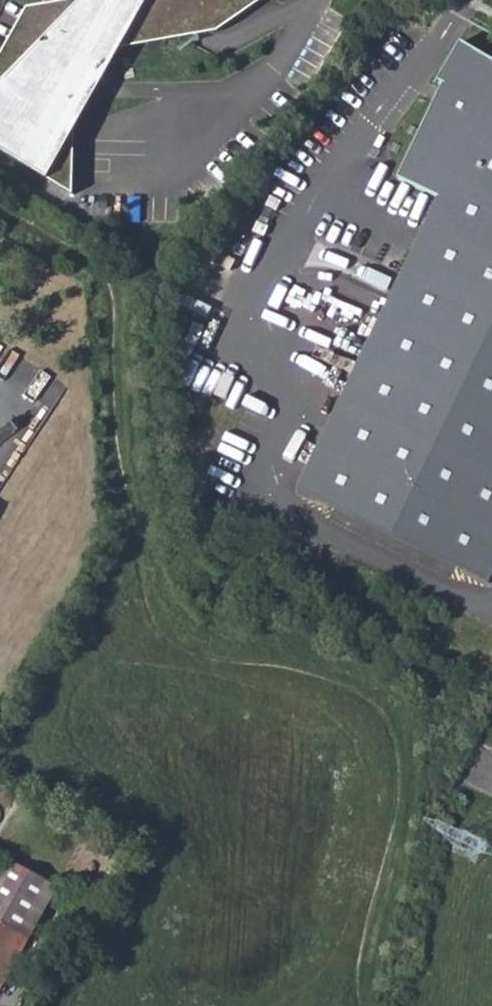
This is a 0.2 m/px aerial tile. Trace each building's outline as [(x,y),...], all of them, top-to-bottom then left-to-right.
[(0,58),(0,150),(73,195),(75,132),(77,57),(121,49),(217,32),(264,0),(85,0),(28,9),(0,58)] [(461,42),(438,81),(444,85),(398,179),(441,198),(300,492),(490,584),(491,579),(491,60),(461,42)] [(121,49),(77,57),(75,132),(121,49)] [(34,916),(53,880),(12,858),(0,882),(0,896),(34,916)] [(0,981),(34,916),(0,896),(0,981)]
